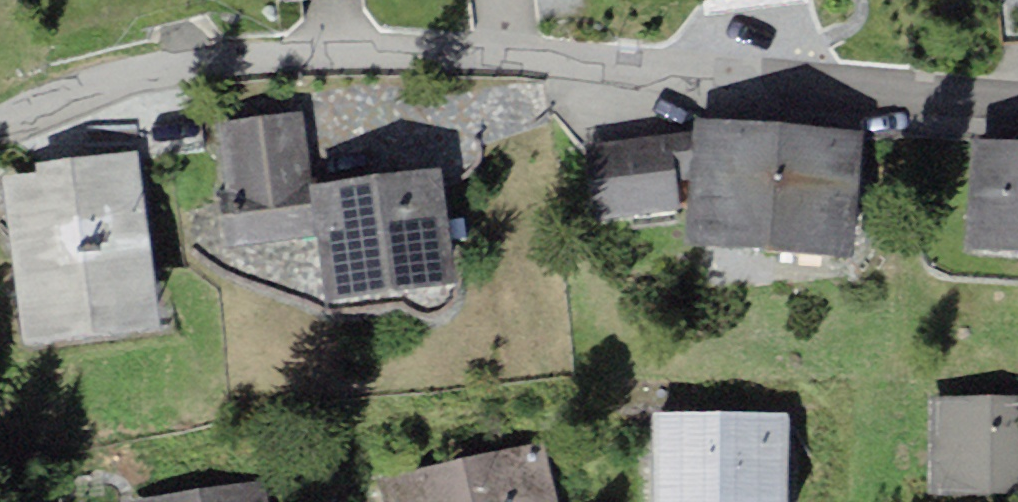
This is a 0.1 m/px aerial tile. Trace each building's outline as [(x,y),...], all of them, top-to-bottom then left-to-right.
[(312,182),(303,109),(219,120),(231,211),(224,212),(228,246),(319,234),(312,182)] [(866,128),(695,114),(694,131),(688,207),(685,240),(853,255),(866,128)] [(688,207),(694,131),(586,141),(596,216),(688,207)] [(1017,250),(1017,140),(973,136),(965,246),(1017,250)] [(14,260),(148,241),(137,159),(135,147),(38,160),(39,172),(3,177),(14,260)] [(327,296),(459,278),(444,165),(312,182),(319,234),(327,296)] [(25,341),(160,323),(148,241),(14,260),(25,341)] [(927,491),(1017,491),(1017,395),(927,396),(927,491)] [(786,411),(651,411),(651,501),(786,501),(786,411)] [(378,477),(384,501),(556,501),(542,441),(378,477)] [(197,488),(199,501),(270,501),(265,476),(197,488)] [(197,488),(131,500),(131,501),(199,501),(197,488)]
